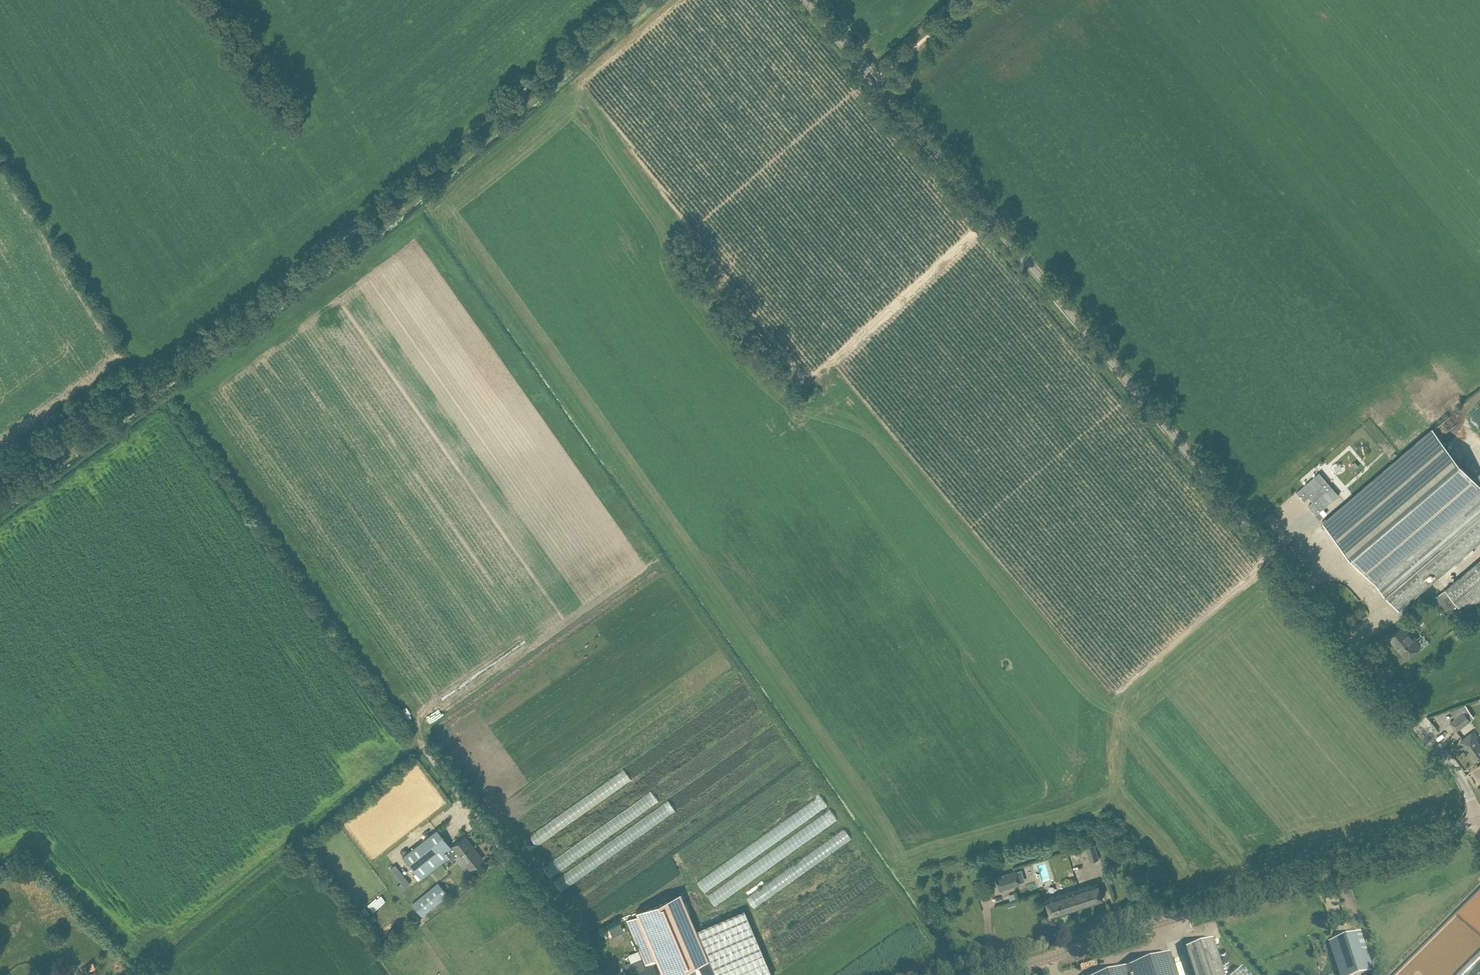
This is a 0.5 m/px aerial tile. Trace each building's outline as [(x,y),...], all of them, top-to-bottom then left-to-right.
[(1479,540),(1479,485),(1432,429),(1324,522),(1400,610),(1479,540)] [(1319,471),(1297,491),(1304,500),(1309,496),(1313,500),(1308,504),(1316,513),(1339,494),(1319,471)] [(1467,613),(1479,602),(1479,559),(1445,589),(1446,590),(1436,598),(1448,612),(1458,603),(1467,613)] [(1404,625),(1398,631),(1390,637),(1407,656),(1420,644),(1404,625)] [(1450,722),(1457,730),(1471,720),(1469,717),(1473,714),(1466,704),(1451,711),(1456,718),(1450,722)] [(1469,735),(1461,741),(1475,760),(1478,758),(1479,758),(1479,757),(1479,741),(1477,737),(1479,735),(1475,730),(1469,735)] [(437,829),(403,856),(421,878),(449,856),(455,852),(451,847),(437,829)] [(848,829),(747,893),(754,905),(855,840),(848,829)] [(465,836),(453,845),(467,864),(459,870),(467,880),(478,870),(474,865),(483,859),(465,836)] [(1085,846),(1090,860),(1099,857),(1095,843),(1085,846)] [(866,856),(760,925),(768,936),(874,867),(866,856)] [(399,863),(393,867),(402,883),(399,884),(402,890),(411,885),(399,863)] [(1020,883),(1016,870),(995,876),(999,890),(1020,883)] [(1045,898),(1048,906),(1051,916),(1103,899),(1097,881),(1045,898)] [(412,903),(422,915),(449,894),(439,882),(412,903)] [(627,919),(646,964),(657,959),(663,974),(670,974),(685,969),(708,959),(709,959),(681,892),(636,911),(638,915),(627,919)] [(717,974),(773,974),(745,909),(697,929),(717,974)] [(1332,951),(1340,974),(1356,974),(1373,969),(1360,931),(1329,942),(1332,951)] [(1213,939),(1186,948),(1195,974),(1225,974),(1213,939)] [(1170,954),(1102,974),(1176,974),(1170,954)] [(629,974),(659,974),(654,962),(645,965),(642,957),(624,964),(629,974)] [(685,969),(688,974),(715,974),(708,959),(685,969)]
